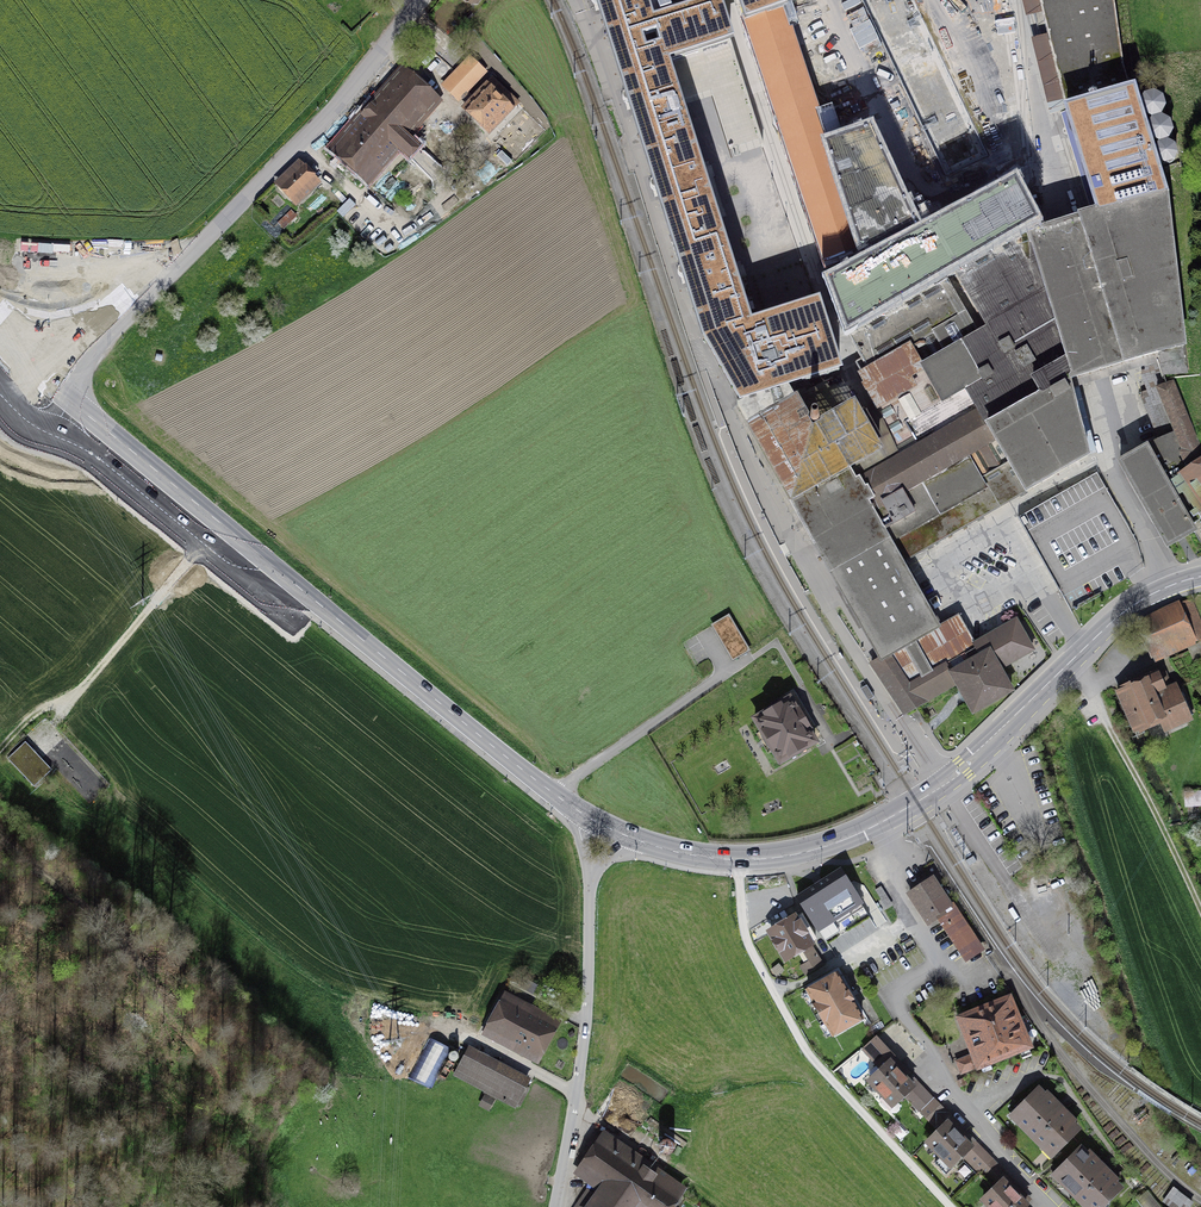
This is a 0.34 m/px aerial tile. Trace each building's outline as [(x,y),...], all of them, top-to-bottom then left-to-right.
[(619,71),(672,58),(725,43),(750,19),(741,0),(595,0),(619,71)] [(750,19),(793,5),(792,0),(741,0),(750,19)] [(1113,0),(1038,0),(1065,114),(1130,94),(1113,0)] [(744,28),(825,266),(859,255),(823,149),(846,140),(835,112),(819,116),(785,15),(744,28)] [(449,47),(443,53),(453,62),(458,56),(449,47)] [(470,58),(443,85),(459,100),(486,73),(470,58)] [(694,127),(672,58),(619,71),(642,143),(694,127)] [(405,74),(337,152),(366,177),(395,144),(409,156),(417,146),(438,165),(452,149),(417,119),(433,100),(405,74)] [(518,104),(492,79),(483,87),(486,91),(468,110),(488,129),(507,110),(510,113),(518,104)] [(1130,94),(1065,114),(1097,213),(1078,217),(1126,369),(1157,359),(1161,382),(1187,378),(1182,351),(1188,350),(1169,195),(1138,92),(1130,94)] [(1147,98),(1166,168),(1184,163),(1165,93),(1147,98)] [(642,143),(654,176),(706,162),(694,127),(642,143)] [(833,279),(855,330),(1028,236),(1075,358),(1083,377),(1103,373),(1126,369),(1078,217),(1063,223),(1043,230),(1032,212),(1016,184),(920,235),(902,195),(872,131),(846,140),(823,149),(859,255),(868,252),(873,261),(833,279)] [(654,176),(700,325),(746,314),(706,162),(654,176)] [(280,185),(295,201),(314,183),(297,164),(278,182),(281,184),(280,185)] [(746,314),(700,325),(739,393),(746,391),(785,378),(841,361),(821,293),(746,314)] [(1039,491),(1103,453),(1083,377),(1075,358),(1042,376),(1052,392),(997,423),(1039,491)] [(882,453),(854,403),(811,426),(792,393),(785,378),(746,391),(739,393),(797,503),(851,472),(882,453)] [(1157,389),(1180,443),(1182,448),(1180,453),(1184,462),(1190,463),(1200,455),(1200,450),(1173,383),(1157,389)] [(1141,394),(1160,441),(1117,464),(1167,551),(1199,533),(1175,496),(1166,480),(1154,461),(1174,452),(1172,447),(1180,443),(1157,389),(1141,394)] [(904,498),(979,454),(959,420),(856,481),(863,492),(868,489),(876,502),(870,506),(884,530),(892,526),(880,506),(901,493),(904,498)] [(1166,480),(1175,496),(1182,492),(1200,517),(1200,461),(1187,471),(1184,468),(1166,480)] [(1094,475),(1020,518),(1069,608),(1118,579),(1106,559),(1134,542),(1094,475)] [(849,479),(803,508),(816,534),(861,504),(849,479)] [(892,526),(915,517),(904,498),(901,493),(880,506),(892,526)] [(884,530),(870,506),(819,540),(875,651),(881,663),(891,657),(940,629),(933,616),(884,530)] [(1189,600),(1134,625),(1153,665),(1197,645),(1195,639),(1200,637),(1200,625),(1189,600)] [(733,614),(715,622),(731,659),(749,651),(733,614)] [(974,643),(957,618),(940,629),(891,657),(909,684),(974,651),(971,645),(974,643)] [(1003,671),(1035,653),(1017,620),(974,643),(971,645),(974,651),(977,657),(991,649),(1003,671)] [(977,657),(948,674),(956,689),(973,718),(1016,693),(1003,671),(991,649),(977,657)] [(881,663),(871,669),(903,719),(956,689),(948,674),(977,657),(974,651),(909,684),(891,657),(881,663)] [(1164,735),(1192,723),(1175,685),(1166,689),(1159,671),(1112,692),(1132,737),(1159,725),(1164,735)] [(868,700),(875,696),(867,684),(860,688),(868,700)] [(793,698),(754,720),(781,768),(820,745),(793,698)] [(52,769),(25,741),(7,757),(34,786),(52,769)] [(972,856),(955,827),(949,831),(966,860),(972,856)] [(861,903),(840,871),(799,898),(806,909),(803,912),(816,932),(861,903)] [(952,936),(966,927),(950,903),(944,906),(927,880),(908,892),(927,921),(938,914),(952,936)] [(795,917),(766,934),(783,961),(799,951),(806,963),(801,966),(805,974),(822,964),(809,943),(815,939),(802,918),(798,920),(795,917)] [(966,927),(952,936),(966,957),(979,948),(966,927)] [(837,976),(808,993),(835,1039),(864,1023),(837,976)] [(561,1025),(504,995),(481,1038),(538,1068),(561,1025)] [(957,1061),(962,1073),(1030,1046),(1009,998),(960,1018),(974,1055),(957,1061)] [(866,1085),(892,1112),(907,1098),(919,1110),(932,1097),(875,1038),(863,1050),(882,1069),(866,1085)] [(432,1040),(418,1081),(433,1086),(448,1045),(432,1040)] [(532,1081),(470,1048),(455,1075),(517,1108),(532,1081)] [(1038,1088),(1008,1119),(1052,1161),(1082,1130),(1038,1088)] [(924,1145),(951,1172),(964,1160),(976,1172),(981,1168),(991,1159),(932,1097),(919,1110),(939,1131),(924,1145)] [(598,1136),(581,1161),(587,1165),(583,1169),(604,1184),(595,1196),(587,1190),(575,1206),(633,1206),(634,1205),(637,1206),(667,1206),(678,1191),(604,1140),(598,1136)] [(1083,1147),(1051,1178),(1079,1206),(1108,1206),(1125,1190),(1083,1147)] [(1025,1205),(1012,1191),(1017,1186),(991,1159),(981,1168),(998,1186),(980,1203),(984,1206),(1023,1206),(1025,1205)]
